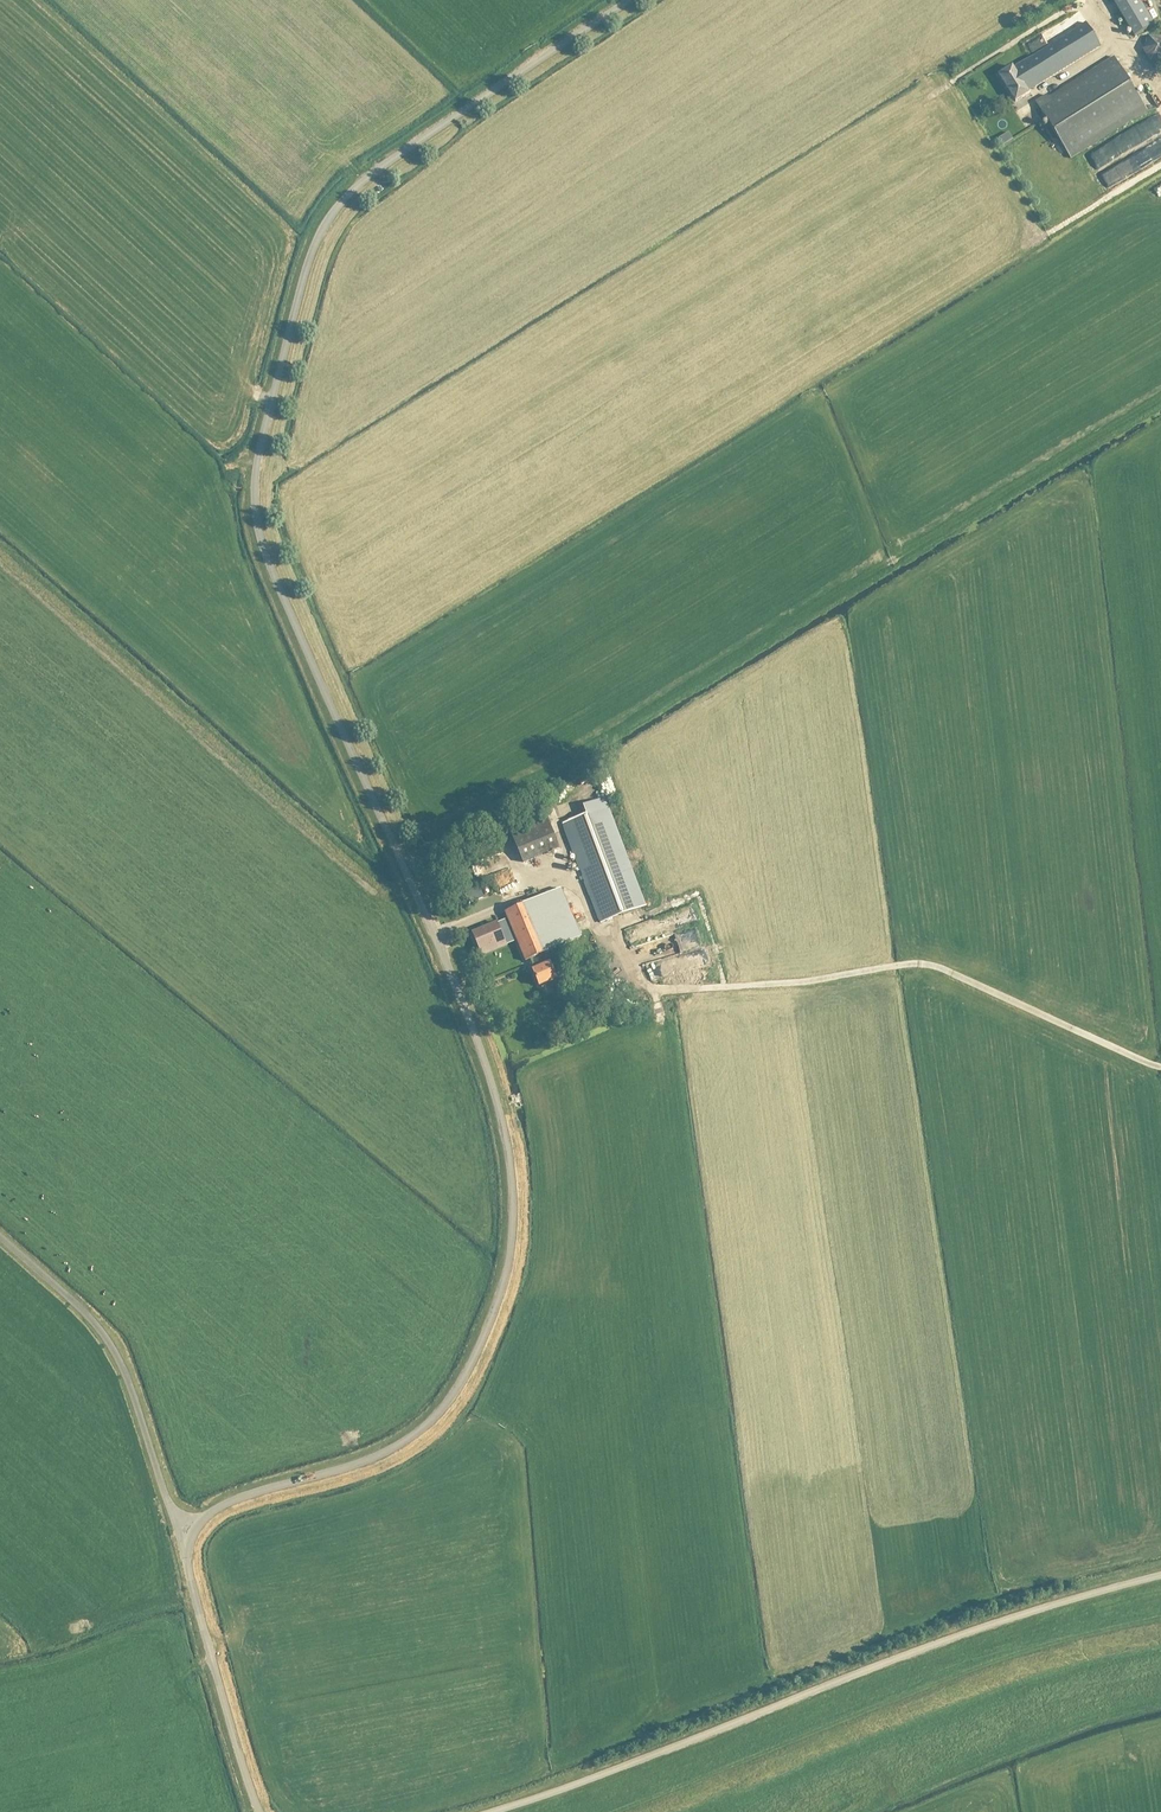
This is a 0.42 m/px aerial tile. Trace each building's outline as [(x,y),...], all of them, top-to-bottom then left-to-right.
[(1134,38),(1160,21),(1160,19),(1151,2),(1143,7),(1138,0),(1111,0),(1134,38)] [(1085,24),(1013,69),(1012,67),(998,76),(1015,103),(1029,94),(1028,92),(1100,47),(1085,24)] [(1153,55),(1160,50),(1160,32),(1145,43),(1153,55)] [(1113,58),(1036,106),(1070,159),(1147,111),(1113,58)] [(1112,138),(1120,152),(1160,128),(1160,110),(1112,138)] [(1002,133),(1006,140),(1016,134),(1012,127),(1002,133)] [(1130,171),(1160,156),(1160,136),(1121,155),(1121,157),(1102,166),(1108,181),(1130,170),(1130,171)] [(1110,141),(1093,151),(1100,163),(1117,153),(1110,141)] [(563,825),(600,924),(644,907),(607,808),(563,825)] [(546,817),(510,831),(523,863),(559,849),(546,817)] [(511,865),(510,863),(497,868),(502,883),(510,880),(508,874),(520,870),(518,863),(511,865)] [(528,903),(505,913),(525,962),(530,960),(534,970),(532,971),(539,987),(556,980),(550,964),(548,965),(544,955),(549,953),(548,952),(577,940),(567,917),(539,929),(528,903)] [(694,903),(687,905),(691,917),(699,915),(694,903)] [(650,957),(703,942),(698,924),(685,928),(680,910),(638,923),(640,930),(633,932),(635,937),(644,934),(650,957)] [(497,924),(472,934),(479,952),(504,942),(497,924)] [(710,958),(705,945),(662,959),(666,972),(710,958)] [(663,969),(662,959),(652,959),(653,970),(663,969)]
